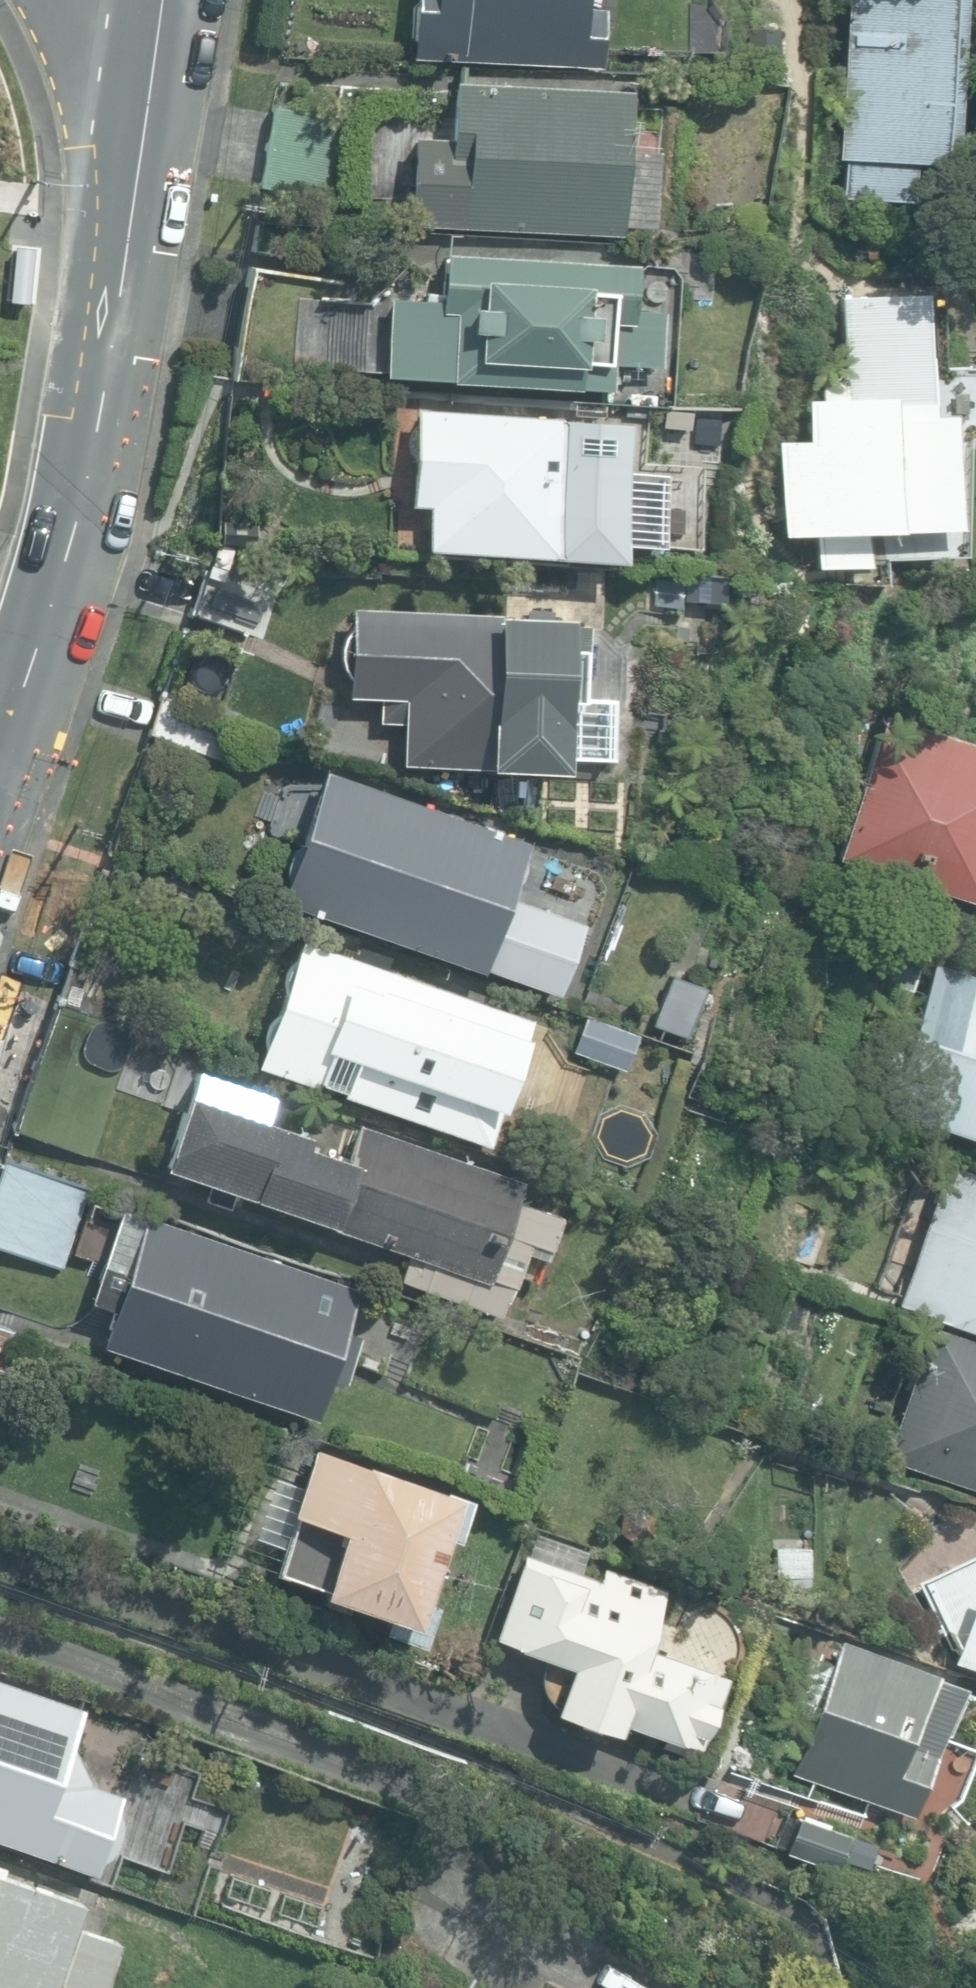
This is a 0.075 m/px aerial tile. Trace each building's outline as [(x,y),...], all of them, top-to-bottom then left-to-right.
[(581,0),(410,0),(407,59),(601,69),(604,10),(581,9),(581,0)] [(907,202),(909,163),(937,164),(937,167),(953,168),(962,0),(843,0),(839,72),(835,158),(842,159),(839,199),(907,202)] [(604,234),(619,235),(620,225),(651,227),(654,151),(624,150),(627,92),(451,83),(448,140),(411,138),(407,225),(548,232),(604,234)] [(259,186),(341,202),(356,124),(274,108),(259,186)] [(12,248),(17,193),(0,191),(0,247),(12,248)] [(449,382),(606,390),(607,364),(655,367),(658,312),(631,311),(633,266),(441,255),(439,301),(389,298),(384,376),(449,380),(449,382)] [(826,437),(831,533),(949,527),(943,414),(926,415),(919,293),(836,297),(843,436),(826,437)] [(705,407),(703,431),(732,433),(733,409),(705,407)] [(620,560),(628,421),(412,409),(407,505),(425,506),(423,549),(620,560)] [(189,611),(262,638),(277,595),(204,568),(189,611)] [(508,614),(349,606),(344,692),(381,695),(379,722),(404,724),(402,762),(561,772),(566,694),(585,695),(590,609),(565,608),(566,596),(509,592),(508,614)] [(147,732),(212,755),(226,716),(161,694),(147,732)] [(975,922),(975,746),(937,734),(901,723),(879,717),(867,757),(835,860),(972,901),(966,919),(975,922)] [(482,966),(504,973),(525,912),(504,904),(526,840),(321,768),(275,900),(480,972),(482,966)] [(352,957),(295,939),(253,1072),(485,1145),(528,1011),(388,967),(390,960),(355,948),(352,957)] [(886,984),(909,990),(918,957),(895,951),(886,984)] [(56,1002),(136,1029),(151,985),(71,958),(56,1002)] [(975,1138),(975,977),(931,962),(901,1052),(890,1049),(872,1104),(975,1138)] [(651,1023),(681,1034),(697,986),(667,976),(651,1023)] [(12,1128),(92,1156),(136,1030),(56,1002),(12,1128)] [(398,1280),(499,1315),(525,1238),(544,1245),(554,1217),(510,1201),(518,1179),(357,1122),(344,1159),(303,1145),(307,1135),(247,1114),(255,1092),(193,1070),(161,1164),(328,1222),(327,1224),(408,1253),(398,1280)] [(3,1159),(0,1166),(0,1245),(66,1268),(94,1191),(3,1159)] [(975,1328),(975,1172),(946,1161),(897,1300),(975,1328)] [(99,1341),(312,1416),(327,1372),(338,1375),(339,1375),(340,1375),(341,1374),(341,1373),(342,1373),(343,1372),(344,1372),(345,1371),(345,1370),(346,1370),(346,1369),(347,1368),(348,1367),(349,1366),(349,1365),(350,1364),(350,1363),(351,1362),(352,1360),(352,1359),(352,1358),(353,1357),(353,1356),(353,1355),(353,1354),(353,1353),(354,1352),(354,1351),(354,1350),(354,1349),(353,1348),(353,1347),(353,1346),(353,1345),(353,1344),(353,1343),(352,1342),(352,1341),(352,1340),(351,1339),(351,1338),(350,1338),(350,1337),(350,1336),(349,1335),(349,1334),(341,1332),(357,1288),(119,1205),(86,1299),(111,1308),(99,1341)] [(975,1487),(975,1342),(926,1326),(882,1456),(975,1487)] [(24,1336),(0,1328),(0,1408),(24,1336)] [(380,1625),(417,1639),(431,1602),(417,1596),(439,1533),(454,1538),(468,1497),(453,1492),(307,1442),(284,1509),(291,1511),(271,1568),(315,1583),(313,1588),(385,1613),(380,1625)] [(770,1546),(770,1575),(804,1575),(803,1545),(770,1546)] [(975,1665),(975,1551),(914,1581),(945,1655),(975,1665)] [(513,1554),(484,1635),(561,1663),(545,1708),(615,1733),(619,1720),(693,1747),(720,1670),(646,1644),(668,1584),(600,1560),(592,1582),(513,1554)] [(790,1770),(910,1812),(956,1681),(927,1671),(928,1670),(837,1638),(790,1770)] [(93,1872),(94,1860),(115,1839),(121,1823),(117,1803),(121,1790),(90,1780),(67,1744),(80,1705),(0,1678),(0,1841),(93,1872)] [(15,1987),(49,1987),(53,1979),(80,1987),(97,1987),(113,1941),(72,1927),(80,1902),(0,1875),(0,1983),(15,1987)] [(581,1987),(681,1987),(683,1985),(606,1939),(578,1986),(581,1987)]
